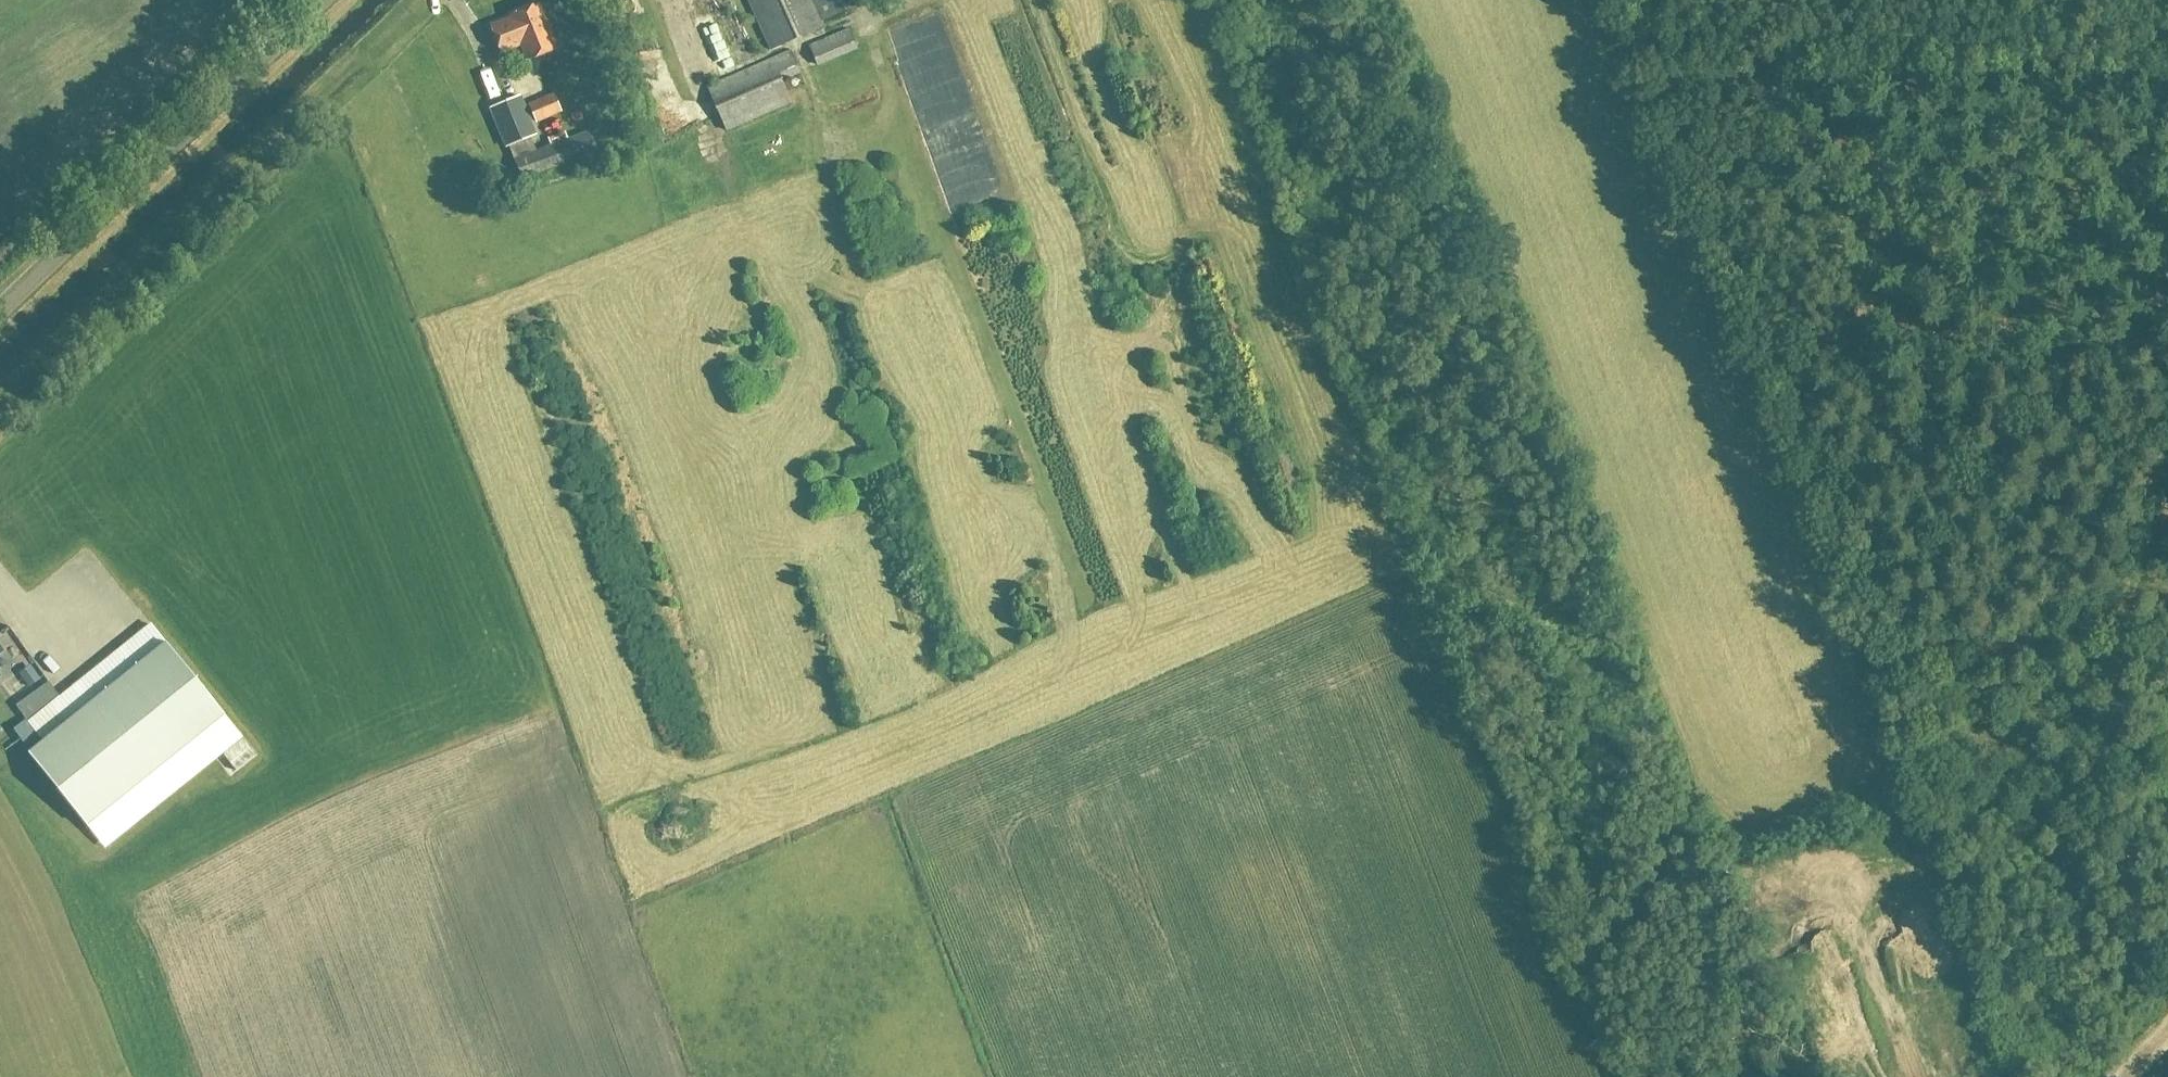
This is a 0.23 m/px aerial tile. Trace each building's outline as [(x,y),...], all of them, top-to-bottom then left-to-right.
[(811,0),(747,0),(769,49),(822,25),(811,0)] [(509,15),(510,17),(490,26),(500,52),(520,44),(526,59),(556,48),(538,4),(509,15)] [(807,46),(812,55),(816,66),(855,48),(846,29),(807,46)] [(739,67),(724,38),(703,49),(717,78),(739,67)] [(650,74),(675,66),(670,49),(645,57),(650,74)] [(799,73),(788,50),(705,87),(724,131),(790,102),(781,81),(799,73)] [(540,119),(566,108),(559,90),(533,101),(540,119)] [(505,146),(534,134),(518,95),(489,107),(505,146)] [(515,158),(522,178),(595,150),(588,131),(515,158)] [(165,642),(28,753),(86,825),(223,715),(165,642)] [(51,677),(20,703),(35,720),(66,695),(51,677)] [(196,742),(210,762),(226,749),(212,730),(196,742)]
